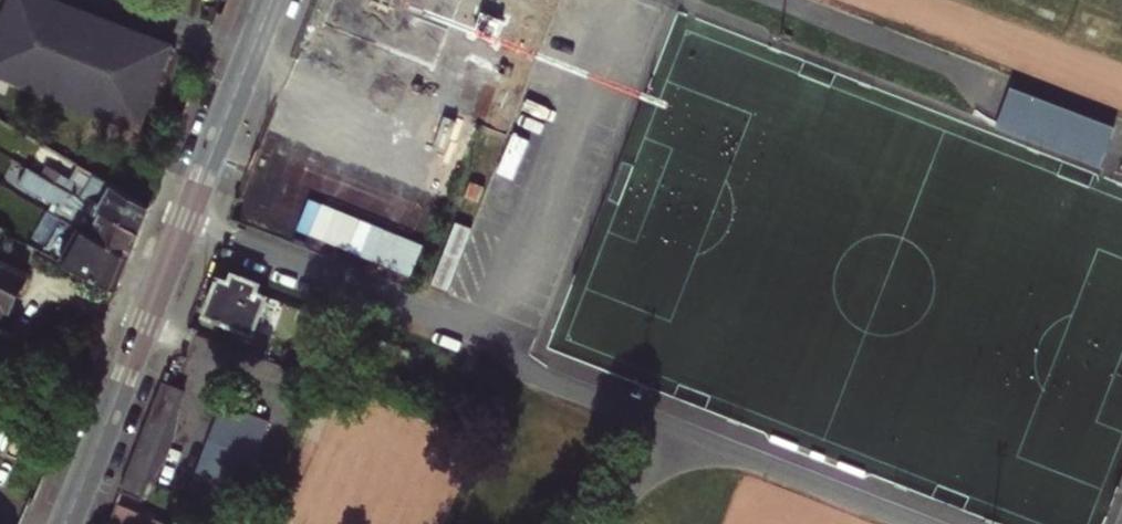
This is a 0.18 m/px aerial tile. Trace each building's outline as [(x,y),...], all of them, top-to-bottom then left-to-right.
[(48,0),(11,0),(0,29),(0,75),(35,88),(39,77),(93,97),(88,108),(137,127),(158,74),(154,73),(165,45),(107,23),(104,30),(46,8),(49,1),(48,0)] [(1101,163),(1117,125),(1016,87),(1002,125),(1101,163)] [(150,208),(79,170),(66,196),(140,234),(150,208)] [(66,196),(50,188),(38,211),(63,224),(80,233),(130,259),(140,234),(66,196)] [(458,289),(478,225),(456,218),(436,282),(458,289)] [(80,233),(63,224),(48,254),(65,263),(80,233)] [(130,259),(80,233),(65,263),(118,290),(130,259)] [(0,263),(0,307),(4,309),(22,274),(0,263)] [(219,277),(203,316),(251,335),(267,295),(255,291),(258,284),(232,273),(229,281),(219,277)] [(186,392),(163,384),(156,401),(179,410),(186,392)] [(128,472),(151,481),(179,410),(156,401),(128,472)] [(219,443),(224,430),(218,428),(211,444),(219,443)] [(211,444),(196,481),(201,486),(195,501),(237,518),(265,448),(224,430),(219,443),(211,444)] [(151,481),(128,472),(121,491),(143,500),(151,481)] [(189,499),(195,501),(201,486),(196,481),(189,499)] [(143,501),(143,500),(121,491),(116,503),(139,512),(143,501)] [(107,523),(109,523),(168,523),(139,512),(116,503),(107,523)]
